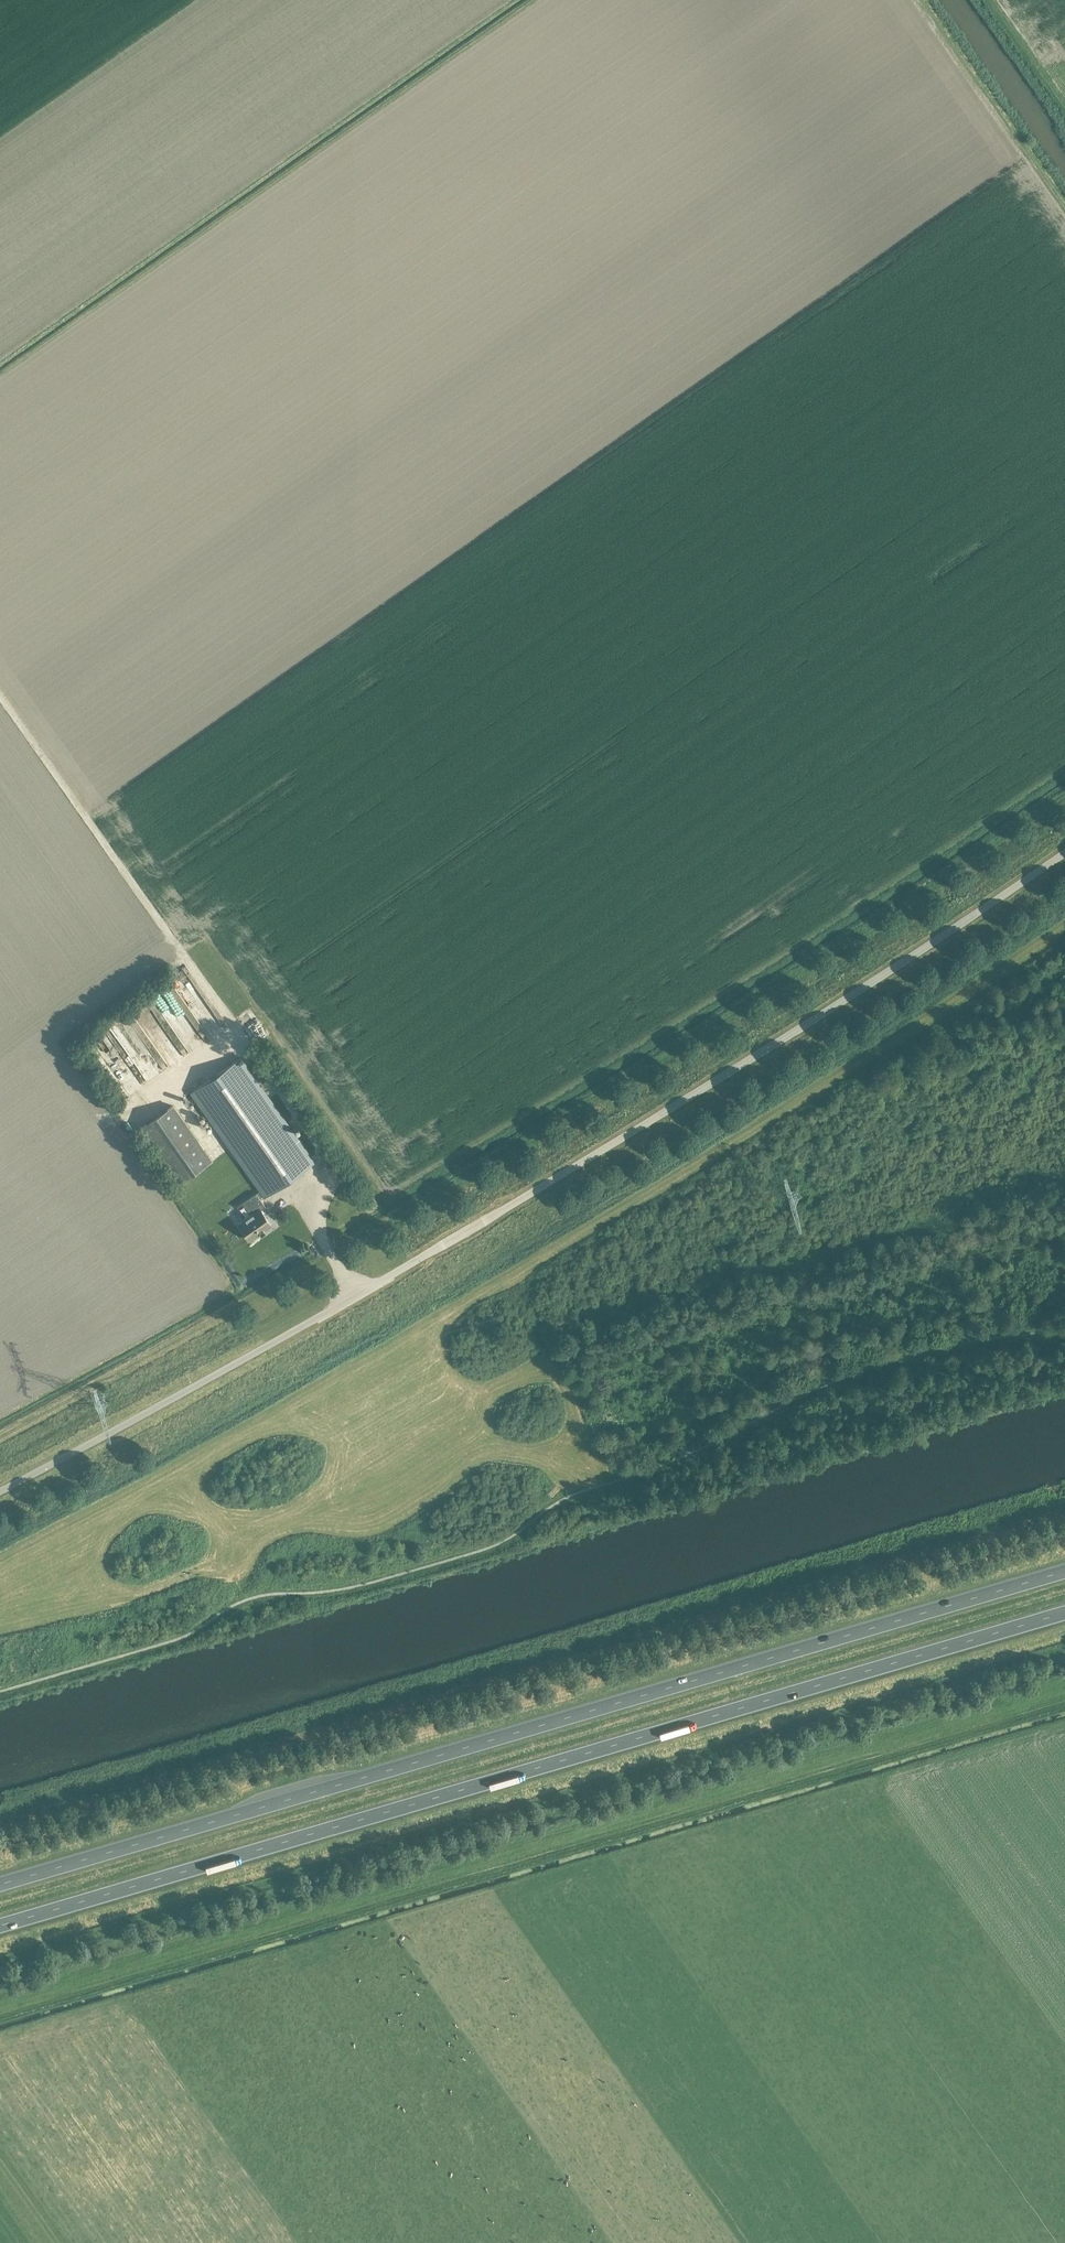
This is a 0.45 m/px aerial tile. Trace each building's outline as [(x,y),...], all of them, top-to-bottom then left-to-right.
[(183,999),(193,995),(184,968),(168,973),(174,990),(180,988),(183,999)] [(168,996),(170,995),(165,986),(148,996),(171,1034),(186,1026),(168,996)] [(176,1060),(144,1006),(131,1014),(163,1068),(176,1060)] [(241,1058),(191,1093),(260,1191),(256,1194),(256,1193),(237,1207),(244,1202),(252,1214),(238,1224),(250,1241),(260,1233),(260,1234),(265,1231),(264,1230),(271,1225),(266,1218),(264,1220),(262,1217),(264,1215),(260,1209),(264,1206),(265,1207),(259,1198),(263,1195),(264,1197),(314,1162),(241,1058)] [(128,1102),(129,1112),(140,1110),(139,1104),(133,1105),(133,1101),(128,1102)] [(173,1106),(140,1129),(191,1201),(224,1178),(173,1106)]
